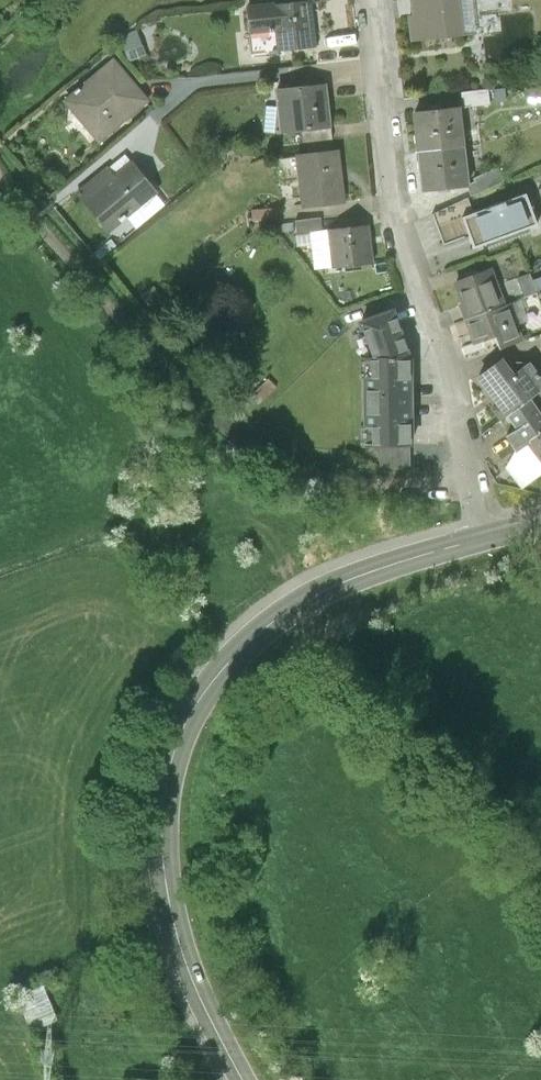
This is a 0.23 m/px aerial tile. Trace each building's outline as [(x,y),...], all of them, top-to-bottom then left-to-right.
[(246,7),(251,53),(313,46),(309,3),(308,0),(306,0),(295,1),(246,7)] [(419,15),(409,16),(411,41),(461,35),(458,12),(451,12),(449,0),(418,0),(419,15)] [(120,33),(127,58),(145,53),(138,28),(120,33)] [(145,100),(113,62),(99,73),(100,75),(84,89),(83,87),(80,90),(78,88),(73,93),(75,94),(67,101),(86,124),(90,120),(103,136),(145,100)] [(323,85),(277,90),(279,106),(281,105),(284,131),(303,129),(328,126),(323,85)] [(486,89),(461,92),(462,107),(488,104),(486,89)] [(457,108),(415,113),(418,136),(419,136),(421,152),(462,147),(457,108)] [(328,126),(303,129),(305,142),(331,139),(329,126),(328,126)] [(462,147),(421,152),(422,168),(421,168),(424,191),(466,187),(462,147)] [(336,152),(297,156),(303,205),(341,200),(336,152)] [(132,164),(115,178),(107,168),(76,194),(107,230),(119,220),(121,222),(126,218),(124,216),(154,190),(132,164)] [(498,169),(473,180),(475,184),(468,186),(473,197),(504,183),(498,169)] [(473,213),(462,217),(468,236),(473,248),(537,225),(532,210),(535,208),(533,202),(529,204),(526,193),(473,213)] [(468,198),(432,214),(443,245),(468,236),(462,217),(473,213),(469,200),(468,198)] [(276,219),(275,209),(253,211),(255,222),(276,219)] [(321,220),(296,222),(297,235),(323,232),(321,220)] [(368,227),(331,230),(335,269),(372,266),(370,245),(373,245),(372,233),(369,233),(368,227)] [(490,270),(456,284),(462,301),(459,302),(465,319),(503,305),(490,270)] [(333,285),(338,305),(370,296),(365,276),(333,285)] [(534,293),(527,276),(517,280),(524,298),(534,293)] [(503,305),(465,319),(474,344),(494,336),(498,349),(524,340),(509,303),(503,305)] [(352,330),(362,363),(409,363),(396,313),(352,330)] [(409,363),(362,363),(362,379),(365,378),(366,427),(362,427),(363,446),(380,446),(410,446),(409,363)] [(478,380),(507,418),(531,400),(540,392),(540,378),(529,363),(510,378),(500,364),(478,380)] [(273,390),(265,382),(251,397),(259,405),(273,390)] [(531,400),(540,417),(540,392),(531,400)] [(507,418),(516,430),(507,436),(516,452),(526,446),(529,444),(529,443),(540,432),(540,417),(531,400),(507,418)] [(529,443),(529,444),(540,460),(540,432),(529,443)] [(410,446),(380,446),(380,466),(390,469),(411,471),(410,446)] [(526,446),(516,452),(514,454),(506,473),(523,492),(540,479),(540,466),(526,446)]
